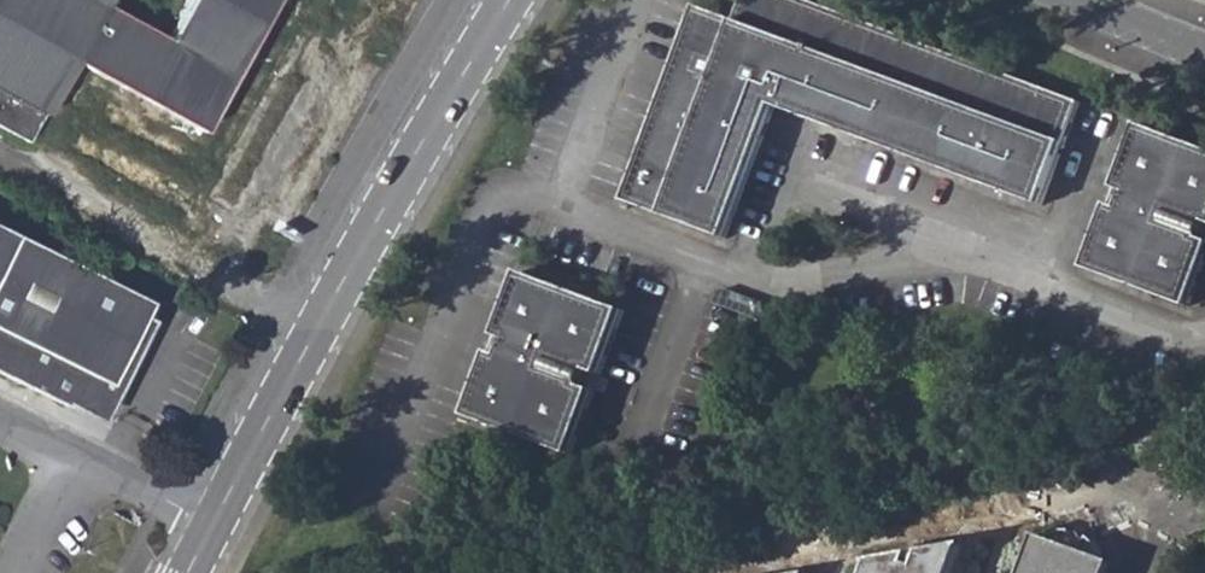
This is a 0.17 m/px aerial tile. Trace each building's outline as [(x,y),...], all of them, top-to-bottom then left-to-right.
[(25,140),(71,59),(198,128),(269,0),(183,0),(163,36),(102,2),(103,0),(0,0),(0,126),(25,140)] [(1035,205),(1076,102),(819,0),(740,0),(735,15),(697,0),(693,0),(616,193),(719,233),(772,101),(1035,205)] [(1181,309),(1204,250),(1204,152),(1135,125),(1078,268),(1181,309)] [(53,402),(55,397),(97,419),(113,390),(107,388),(149,307),(0,230),(0,375),(53,402)] [(457,408),(561,449),(587,384),(577,381),(584,363),(594,367),(619,304),(516,263),(457,408)] [(1115,570),(1105,567),(1102,558),(1097,551),(1089,545),(1080,542),(1071,541),(1062,543),(1053,547),(1041,543),(1029,572),(1114,572),(1115,570)] [(970,552),(876,566),(874,572),(962,572),(970,552)]
